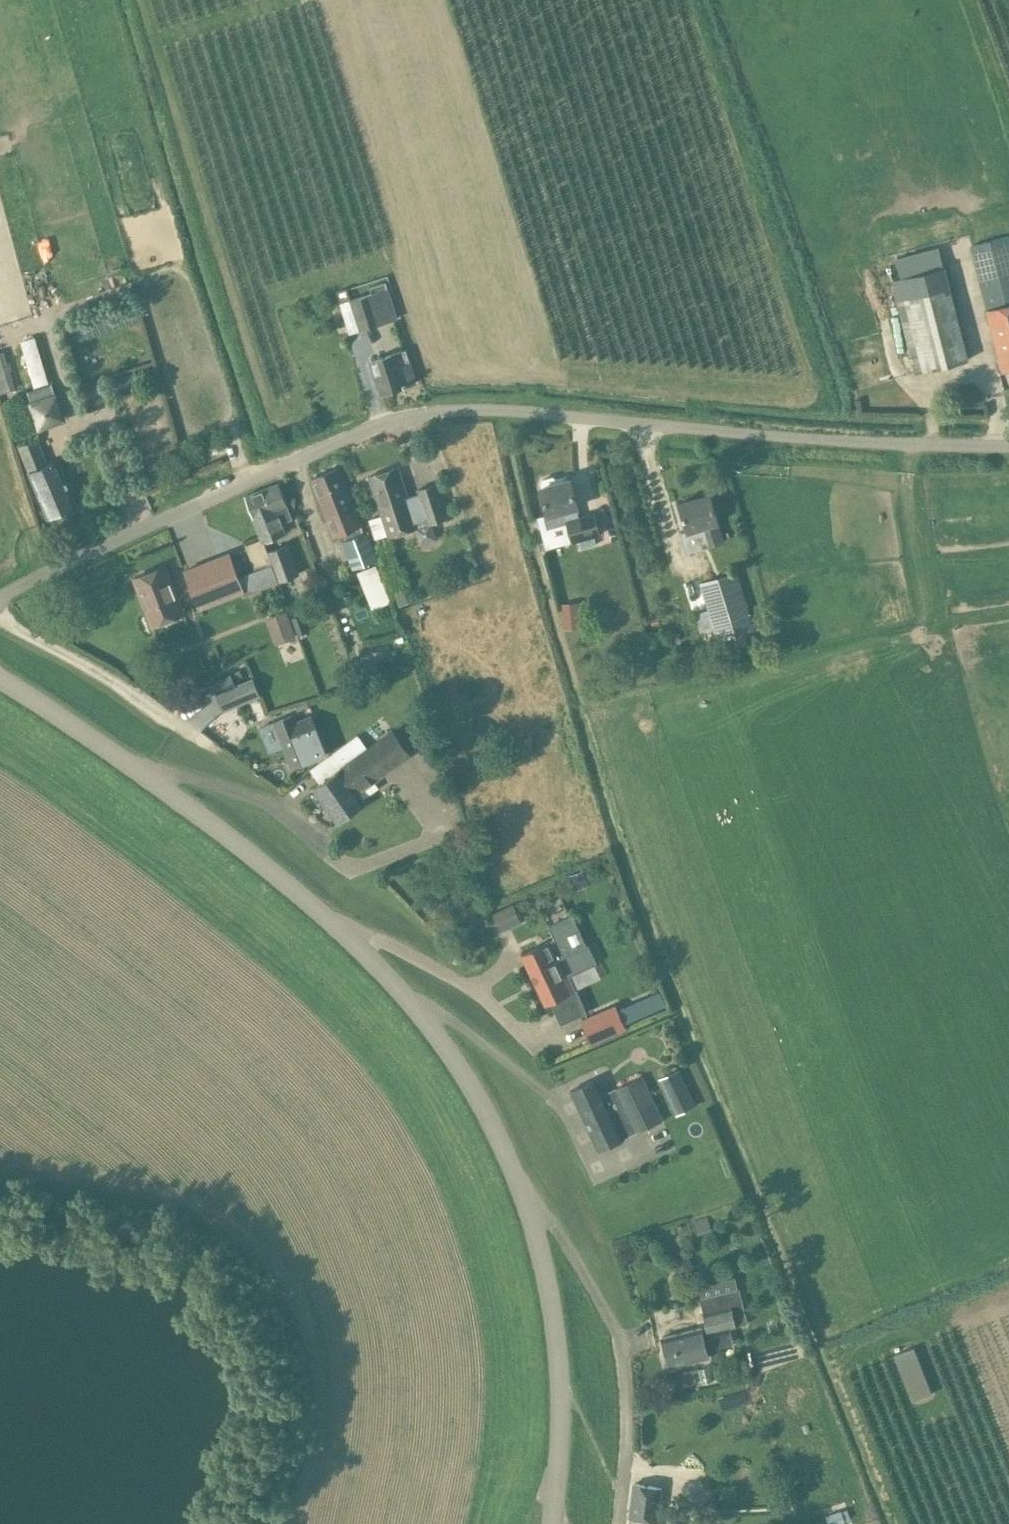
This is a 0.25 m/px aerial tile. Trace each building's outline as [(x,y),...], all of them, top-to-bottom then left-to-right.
[(1003,371),(1008,369),(1008,240),(1008,234),(970,244),(1003,371)] [(892,280),(916,374),(966,361),(942,268),(892,280)] [(388,287),(386,282),(371,287),(372,292),(351,299),(347,288),(336,292),(349,333),(399,318),(389,287),(388,287)] [(72,342),(141,322),(136,305),(67,325),(72,342)] [(0,350),(0,384),(2,391),(17,386),(5,348),(0,350)] [(416,381),(406,350),(372,361),(382,393),(416,381)] [(135,373),(116,378),(120,390),(139,385),(135,373)] [(55,393),(51,383),(28,392),(31,401),(29,401),(40,431),(68,421),(58,392),(55,393)] [(47,464),(36,437),(17,445),(47,517),(76,505),(57,460),(47,464)] [(399,467),(369,476),(382,515),(369,519),(376,538),(388,534),(389,536),(418,527),(416,522),(428,518),(429,523),(447,517),(436,483),(419,489),(420,492),(408,496),(399,467)] [(342,541),(353,569),(377,559),(367,531),(364,531),(340,468),(313,479),(335,537),(344,534),(347,539),(342,541)] [(540,483),(541,486),(548,513),(538,516),(546,548),(572,541),(572,542),(579,540),(581,548),(597,544),(595,536),(601,534),(595,512),(580,516),(571,478),(569,479),(568,475),(567,475),(557,478),(553,476),(542,479),(540,483)] [(293,517),(280,483),(246,495),(262,540),(263,541),(264,541),(286,533),(282,521),(293,517)] [(718,521),(710,493),(679,503),(688,531),(702,526),(708,546),(723,541),(717,522),(718,521)] [(239,577),(244,590),(246,593),(279,581),(273,563),(268,551),(264,541),(263,541),(262,540),(246,546),(255,570),(239,577)] [(273,563),(279,581),(300,573),(289,543),(268,551),(273,563)] [(239,577),(230,553),(221,556),(185,570),(200,608),(244,590),(239,577)] [(375,566),(363,571),(376,605),(389,600),(375,566)] [(184,615),(166,567),(134,579),(152,627),(184,615)] [(714,626),(719,640),(755,629),(737,571),(700,582),(708,607),(694,611),(700,630),(714,626)] [(400,607),(408,604),(402,589),(395,591),(400,607)] [(576,600),(563,601),(566,627),(579,625),(576,600)] [(297,636),(287,610),(269,617),(278,643),(297,636)] [(304,617),(292,621),(296,635),(308,631),(304,617)] [(377,659),(367,662),(373,681),(383,678),(377,659)] [(236,684),(232,673),(211,681),(223,711),(261,695),(253,677),(236,684)] [(274,721),(275,722),(292,767),(312,760),(311,758),(326,752),(311,715),(297,721),(294,713),(274,721)] [(331,752),(332,753),(337,761),(341,768),(327,778),(352,813),(367,803),(360,793),(413,754),(394,728),(392,729),(386,722),(375,730),(381,737),(368,746),(359,734),(345,743),(345,744),(331,752)] [(337,761),(332,753),(310,769),(316,776),(320,782),(313,788),(339,823),(352,813),(327,778),(341,768),(337,761)] [(576,888),(592,881),(586,868),(570,875),(576,888)] [(522,922),(514,904),(489,914),(497,933),(522,922)] [(549,925),(555,937),(523,953),(531,971),(587,944),(573,914),(549,925)] [(587,944),(531,971),(546,1003),(551,1001),(562,1024),(582,1014),(572,991),(575,989),(568,975),(597,962),(588,944),(587,944)] [(583,1019),(593,1043),(626,1028),(616,1004),(583,1019)] [(698,1105),(680,1068),(660,1078),(677,1115),(698,1105)] [(663,1120),(643,1075),(602,1094),(595,1078),(571,1090),(598,1150),(663,1120)] [(711,1227),(707,1217),(693,1221),(696,1232),(711,1227)] [(707,1326),(662,1337),(669,1366),(708,1356),(707,1350),(730,1344),(732,1339),(729,1327),(749,1322),(740,1288),(700,1298),(707,1326)] [(913,1399),(935,1392),(919,1344),(897,1352),(913,1399)] [(637,1518),(658,1521),(663,1487),(633,1483),(629,1516),(637,1518)] [(827,1517),(829,1523),(838,1523),(845,1522),(842,1512),(827,1517)]
